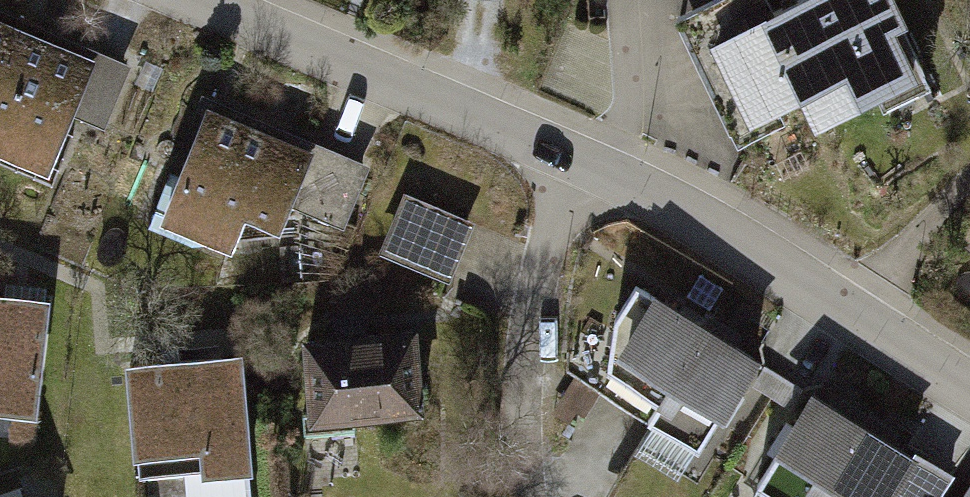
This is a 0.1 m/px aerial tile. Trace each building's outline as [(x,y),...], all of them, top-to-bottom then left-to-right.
[(665,16),(728,142),(799,107),(812,133),(874,103),(880,115),(927,92),(882,0),(786,0),(768,9),(764,0),(698,0),(665,16)] [(19,13),(0,6),(0,57),(19,13)] [(19,13),(0,57),(0,154),(42,173),(71,108),(99,120),(126,60),(19,13)] [(362,164),(207,98),(160,210),(231,240),(246,206),(281,221),(291,198),(339,218),(362,164)] [(467,222),(397,191),(372,252),(442,284),(467,222)] [(700,320),(635,281),(606,323),(605,369),(652,394),(700,320)] [(0,295),(0,412),(40,415),(50,300),(0,295)] [(700,320),(652,394),(641,414),(699,447),(762,356),(700,320)] [(412,330),(294,333),(297,434),(353,432),(353,416),(415,414),(412,330)] [(121,365),(128,456),(135,455),(136,479),(147,478),(148,496),(250,496),(239,356),(121,365)] [(773,496),(809,496),(857,421),(807,389),(748,482),(773,496)] [(809,496),(882,496),(909,454),(857,421),(809,496)] [(958,496),(969,496),(969,479),(958,496)]
